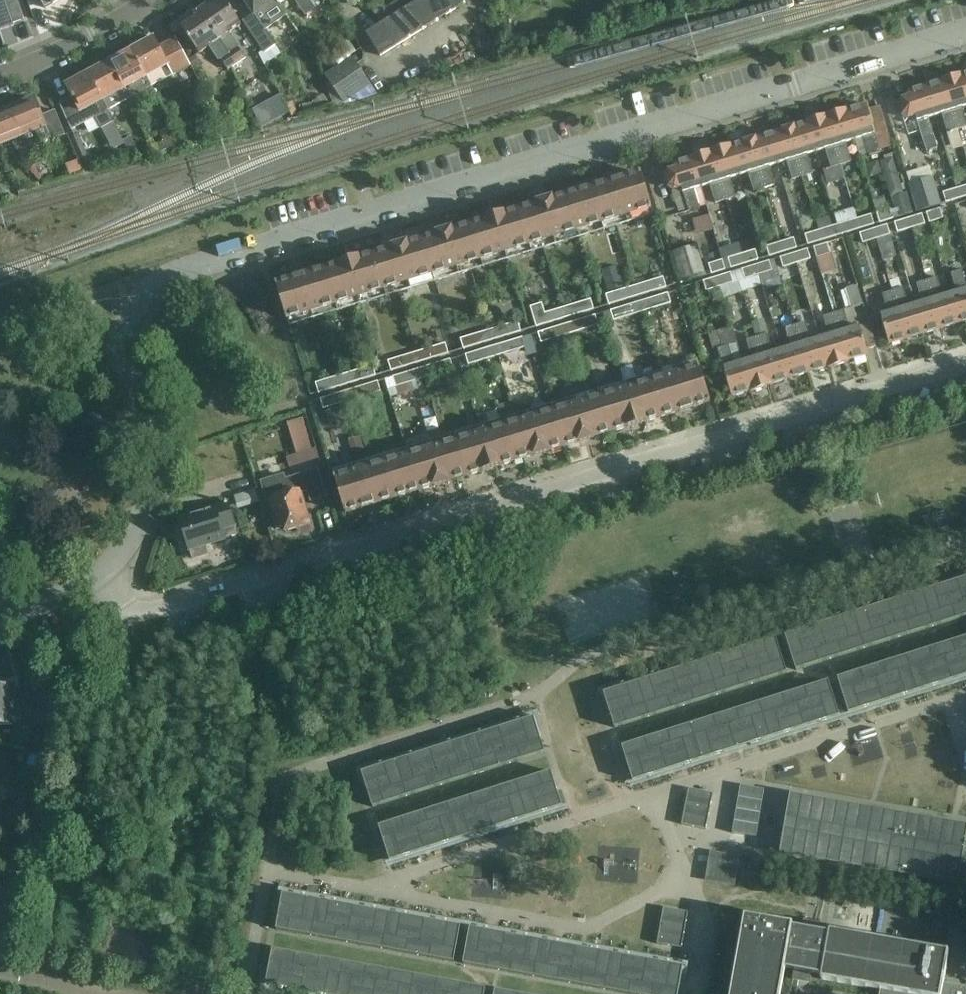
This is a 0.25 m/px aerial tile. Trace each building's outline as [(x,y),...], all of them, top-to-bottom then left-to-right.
[(24,21),(17,0),(4,0),(12,25),(24,21)] [(45,10),(54,5),(54,4),(61,0),(40,0),(45,10)] [(241,26),(224,0),(210,0),(210,4),(200,11),(237,65),(246,59),(239,47),(230,33),(241,26)] [(254,14),(242,22),(264,53),(265,52),(271,62),(282,54),(275,45),(276,44),(266,29),(286,15),(279,4),(276,0),(244,0),(254,14)] [(305,16),(319,7),(314,0),(294,0),(305,16)] [(453,0),(422,0),(405,10),(419,32),(458,8),(453,0)] [(458,8),(471,0),(453,0),(458,8)] [(419,32),(405,10),(387,22),(401,44),(419,32)] [(228,71),(237,65),(200,11),(192,16),(188,15),(183,18),(183,22),(180,24),(199,54),(209,47),(219,61),(221,60),(228,71)] [(401,44),(387,22),(366,35),(380,57),(401,44)] [(151,88),(191,66),(188,61),(175,37),(158,46),(154,39),(143,45),(142,43),(132,48),(133,50),(132,51),(151,88)] [(130,99),(151,88),(132,51),(121,57),(120,54),(110,60),(112,62),(110,63),(130,99)] [(188,61),(191,66),(193,69),(201,64),(196,56),(188,61)] [(326,85),(333,108),(369,97),(364,90),(370,86),(352,57),(324,75),(329,84),(326,85)] [(108,111),(130,99),(110,63),(100,68),(98,66),(89,71),(90,73),(88,74),(108,111)] [(108,111),(88,74),(78,79),(77,77),(67,83),(68,85),(66,86),(73,98),(60,105),(72,130),(95,118),(113,151),(124,145),(125,144),(123,141),(108,111)] [(961,77),(960,76),(943,81),(943,83),(957,130),(958,130),(965,127),(965,120),(962,107),(965,106),(965,94),(961,77)] [(925,88),(934,116),(942,113),(947,132),(946,133),(952,152),(963,148),(958,130),(957,130),(943,83),(925,88)] [(927,118),(934,116),(925,88),(908,93),(910,98),(903,101),(899,106),(903,117),(908,120),(917,117),(927,151),(937,148),(927,118)] [(323,95),(311,104),(317,112),(329,103),(323,95)] [(55,111),(42,116),(35,101),(24,105),(23,102),(14,106),(15,109),(12,110),(27,148),(50,139),(53,140),(65,136),(55,111)] [(847,112),(855,140),(863,137),(867,152),(878,149),(874,134),(887,130),(883,116),(869,120),(865,106),(847,112)] [(11,140),(16,152),(18,152),(23,164),(32,160),(27,148),(12,110),(0,115),(0,145),(11,140)] [(855,140),(847,112),(846,112),(827,118),(842,165),(852,162),(846,143),(855,140)] [(842,165),(827,118),(808,124),(817,152),(825,149),(831,169),(842,165)] [(817,152),(808,124),(790,129),(804,176),(813,174),(807,154),(817,152)] [(804,176),(790,129),(771,135),(779,163),(786,161),(792,180),(804,176)] [(779,163),(771,135),(751,141),(766,188),(775,186),(769,166),(779,163)] [(182,151),(194,147),(191,136),(178,140),(182,151)] [(125,144),(124,145),(132,160),(140,156),(131,137),(123,141),(125,144)] [(766,188),(751,141),(732,147),(741,175),(739,175),(745,195),(766,188)] [(741,175),(732,147),(714,153),(729,200),(736,197),(730,178),(739,175),(741,175)] [(729,200),(714,153),(692,160),(700,187),(709,184),(715,204),(729,200)] [(700,187),(692,160),(675,165),(676,170),(669,172),(666,178),(669,188),(675,191),(683,189),(690,212),(700,209),(694,189),(700,187)] [(66,166),(70,177),(83,172),(79,161),(66,166)] [(567,196),(578,232),(652,210),(641,173),(567,196)] [(908,184),(917,214),(942,206),(933,177),(908,184)] [(959,199),(965,197),(965,186),(956,189),(959,199)] [(959,199),(956,189),(943,193),(946,203),(959,199)] [(891,198),(894,205),(898,218),(913,213),(907,193),(891,198)] [(839,225),(842,235),(861,229),(858,219),(857,219),(850,194),(841,197),(849,222),(839,225)] [(578,232),(567,196),(495,218),(506,254),(578,232)] [(876,214),(879,224),(893,219),(890,209),(876,214)] [(940,209),(926,213),(929,224),(943,219),(940,209)] [(858,219),(861,229),(874,225),(871,215),(858,219)] [(922,215),(909,219),(912,229),(925,225),(922,215)] [(506,254),(495,218),(484,221),(453,231),(452,231),(422,240),(433,276),(506,254)] [(897,233),(912,229),(909,219),(894,223),(897,233)] [(821,230),(824,240),(842,235),(839,225),(821,230)] [(878,228),(881,239),(890,236),(887,225),(878,228)] [(881,239),(878,228),(859,234),(862,244),(865,243),(867,249),(878,246),(876,240),(881,239)] [(824,240),(821,230),(805,235),(808,245),(824,240)] [(782,242),(785,252),(797,248),(794,239),(782,242)] [(433,276),(422,240),(349,262),(360,299),(433,276)] [(785,252),(782,242),(766,247),(769,257),(785,252)] [(828,244),(813,248),(821,274),(835,269),(828,244)] [(682,283),(706,276),(697,245),(673,253),(682,283)] [(719,249),(705,253),(711,275),(725,271),(719,249)] [(745,254),(748,263),(759,260),(756,250),(745,254)] [(808,250),(794,254),(797,264),(811,260),(808,250)] [(748,263),(745,254),(728,259),(731,269),(748,263)] [(783,268),(797,264),(794,254),(780,258),(783,268)] [(756,266),(759,276),(772,271),(769,261),(756,266)] [(360,299),(349,262),(276,285),(287,321),(360,299)] [(759,276),(756,266),(742,270),(745,280),(759,276)] [(954,325),(965,322),(965,284),(962,270),(951,274),(956,292),(945,295),(954,325)] [(717,277),(720,287),(733,283),(730,273),(717,277)] [(664,277),(652,281),(655,291),(667,288),(664,277)] [(720,287),(717,277),(703,282),(706,292),(720,287)] [(954,325),(945,295),(943,296),(938,278),(916,284),(922,302),(924,302),(933,332),(954,325)] [(641,284),(644,295),(655,291),(652,281),(641,284)] [(629,288),(632,298),(644,295),(641,284),(629,288)] [(851,308),(862,304),(857,287),(846,290),(851,308)] [(618,291),(621,302),(632,298),(629,288),(618,291)] [(924,302),(922,302),(908,306),(903,288),(897,290),(911,338),(933,332),(924,302)] [(911,338),(897,290),(882,295),(887,313),(880,315),(889,345),(911,338)] [(609,305),(621,302),(618,291),(606,295),(609,305)] [(668,293),(657,297),(660,307),(672,304),(668,293)] [(645,300),(649,311),(660,307),(657,297),(645,300)] [(590,299),(579,303),(582,313),(594,310),(590,299)] [(634,304),(637,314),(649,311),(645,300),(634,304)] [(567,306),(571,317),(582,313),(579,303),(567,306)] [(622,307),(626,318),(637,314),(634,304),(622,307)] [(556,310),(559,320),(571,317),(567,306),(556,310)] [(614,321),(626,318),(622,307),(611,311),(614,321)] [(834,314),(848,362),(868,355),(866,350),(876,347),(869,323),(859,326),(854,308),(834,314)] [(544,313),(548,324),(559,320),(556,310),(544,313)] [(536,327),(548,324),(544,313),(533,317),(536,327)] [(820,338),(829,367),(848,362),(834,314),(823,317),(829,335),(820,338)] [(595,315),(584,319),(587,329),(599,326),(595,315)] [(572,322),(576,333),(587,329),(584,319),(572,322)] [(518,321),(507,325),(510,335),(521,331),(518,321)] [(561,326),(564,336),(576,333),(572,322),(561,326)] [(829,367),(820,338),(811,341),(805,323),(795,326),(809,373),(829,367)] [(495,328),(498,339),(510,335),(507,325),(495,328)] [(549,329),(553,340),(564,336),(561,326),(549,329)] [(752,391),(743,362),(734,364),(729,347),(737,344),(732,326),(717,331),(722,348),(717,349),(732,397),(752,391)] [(781,350),(790,379),(809,373),(795,326),(784,329),(790,347),(781,350)] [(484,332),(487,342),(498,339),(495,328),(484,332)] [(541,343),(553,340),(549,329),(538,333),(541,343)] [(472,335),(475,346),(487,342),(484,332),(472,335)] [(790,379),(781,350),(772,353),(767,334),(756,338),(771,385),(790,379)] [(464,349),(475,346),(472,335),(461,339),(464,349)] [(523,337),(511,341),(515,351),(526,348),(523,337)] [(743,362),(752,391),(771,385),(756,338),(746,341),(752,359),(743,362)] [(500,344),(503,355),(515,351),(511,341),(500,344)] [(445,344),(434,347),(437,358),(449,354),(445,344)] [(488,348),(492,358),(503,355),(500,344),(488,348)] [(422,351),(426,361),(437,358),(434,347),(422,351)] [(477,351),(480,362),(492,358),(488,348),(477,351)] [(411,354),(414,365),(426,361),(422,351),(411,354)] [(469,365),(480,362),(477,351),(465,355),(469,365)] [(399,358),(403,368),(414,365),(411,354),(399,358)] [(391,372),(403,368),(399,358),(388,361),(391,372)] [(450,360),(439,363),(442,374),(453,370),(450,360)] [(427,367),(430,377),(442,374),(439,363),(427,367)] [(373,366),(361,369),(364,380),(376,376),(373,366)] [(416,370),(419,381),(430,377),(427,367),(416,370)] [(626,390),(637,427),(711,404),(699,368),(626,390)] [(350,373),(353,383),(364,380),(361,369),(350,373)] [(404,374),(407,384),(419,381),(416,370),(404,374)] [(338,376),(341,387),(353,383),(350,373),(338,376)] [(396,388),(407,384),(404,374),(393,377),(396,388)] [(327,380),(330,390),(341,387),(338,376),(327,380)] [(318,394),(330,390),(327,380),(315,384),(318,394)] [(377,382),(366,385),(369,396),(381,392),(377,382)] [(354,389),(358,399),(369,396),(366,385),(354,389)] [(343,392),(346,403),(358,399),(354,389),(343,392)] [(554,412),(565,449),(637,427),(626,390),(554,412)] [(331,396),(335,406),(346,403),(343,392),(331,396)] [(323,410),(335,406),(331,396),(320,399),(323,410)] [(503,420),(516,416),(511,402),(499,406),(503,420)] [(481,434),(492,470),(565,449),(554,412),(481,434)] [(408,456),(419,493),(492,470),(481,434),(408,456)] [(348,440),(352,453),(364,449),(360,436),(348,440)] [(419,493),(408,456),(334,479),(345,515),(419,493)] [(268,503),(270,502),(279,530),(283,528),(285,532),(309,525),(299,493),(302,492),(298,478),(263,488),(268,503)] [(208,556),(205,546),(237,536),(235,527),(227,502),(218,505),(219,509),(181,520),(185,534),(182,538),(185,546),(189,548),(193,560),(208,556)] [(965,617),(965,579),(783,637),(795,671),(965,617)] [(965,677),(965,638),(837,679),(848,714),(965,677)] [(614,729),(786,675),(774,640),(603,694),(614,729)] [(839,717),(828,682),(622,747),(633,782),(839,717)] [(28,724),(27,708),(23,708),(22,696),(14,697),(14,687),(0,688),(0,726),(28,724)] [(534,719),(362,773),(373,808),(545,753),(534,719)] [(48,751),(52,728),(39,726),(35,749),(48,751)] [(50,758),(38,755),(35,769),(47,772),(50,758)] [(551,772),(379,827),(390,862),(562,807),(551,772)] [(764,791),(740,786),(732,834),(756,838),(764,791)] [(706,831),(713,794),(689,789),(681,825),(706,831)] [(965,838),(965,826),(790,795),(780,855),(958,886),(965,838)] [(0,893),(0,902),(10,904),(15,878),(4,876),(0,893)] [(461,927),(283,894),(276,930),(454,963),(461,927)] [(682,949),(688,913),(664,909),(657,945),(682,949)] [(952,916),(932,913),(928,936),(948,940),(952,916)] [(812,976),(821,977),(821,979),(821,980),(822,981),(880,991),(880,993),(965,993),(965,988),(943,984),(949,954),(949,953),(948,952),(831,931),(830,931),(829,932),(828,934),(792,928),(793,926),(792,925),(791,925),(746,916),(745,916),(744,917),(744,918),(730,993),(780,993),(785,971),(794,972),(792,981),(810,984),(812,976)] [(463,965),(623,993),(678,993),(683,968),(470,929),(463,965)] [(266,986),(310,993),(485,993),(486,989),(273,950),(266,986)]
